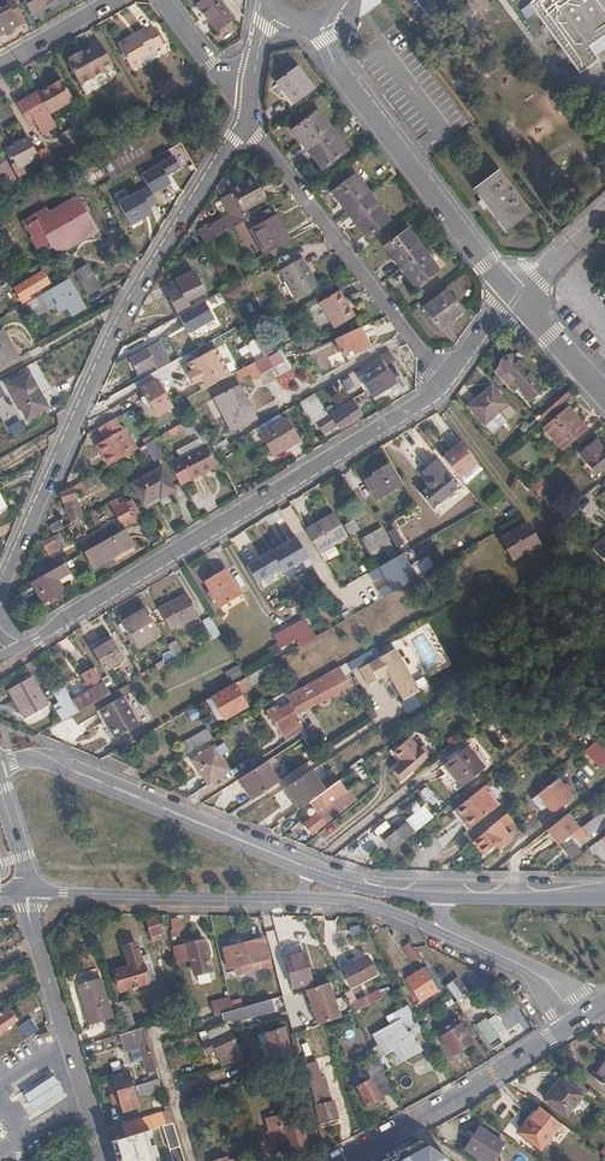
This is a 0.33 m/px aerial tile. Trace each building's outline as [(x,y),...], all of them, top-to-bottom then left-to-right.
[(24,20),(12,0),(6,0),(2,2),(3,6),(6,5),(16,24),(24,20)] [(31,15),(58,0),(23,0),(31,15)] [(197,5),(217,31),(232,19),(217,0),(205,0),(197,5)] [(423,11),(438,0),(415,0),(423,11)] [(519,10),(525,19),(534,12),(578,74),(596,61),(586,48),(604,34),(604,0),(533,0),(519,10)] [(16,24),(6,5),(3,6),(0,8),(0,33),(16,24)] [(143,30),(117,45),(130,68),(140,63),(138,59),(162,45),(153,28),(145,32),(143,30)] [(230,30),(218,35),(222,44),(234,39),(230,30)] [(113,68),(97,41),(88,46),(89,48),(80,54),(78,51),(67,57),(68,60),(65,62),(79,85),(103,71),(104,72),(113,68)] [(318,84),(303,62),(282,77),(298,99),(318,84)] [(58,80),(35,93),(47,114),(70,101),(58,80)] [(47,114),(35,93),(16,104),(27,124),(31,122),(39,136),(55,127),(47,114)] [(296,125),(310,144),(336,126),(323,106),(296,125)] [(73,123),(85,117),(82,111),(71,118),(73,123)] [(76,129),(73,123),(57,131),(61,136),(76,129)] [(336,126),(310,144),(325,166),(351,146),(336,126)] [(34,153),(26,137),(3,150),(7,158),(10,157),(13,162),(10,164),(16,175),(24,171),(19,163),(35,154),(34,153)] [(42,166),(50,162),(43,148),(34,153),(35,154),(42,166)] [(174,156),(160,164),(167,176),(181,168),(174,156)] [(9,169),(2,157),(0,158),(0,173),(9,169)] [(160,164),(142,175),(153,194),(172,184),(167,176),(160,164)] [(525,213),(493,170),(468,189),(500,232),(525,213)] [(332,190),(348,213),(374,193),(358,171),(332,190)] [(253,176),(231,189),(233,193),(243,211),(265,199),(253,176)] [(147,186),(140,190),(150,208),(157,204),(147,186)] [(150,208),(140,190),(118,202),(131,225),(153,213),(150,208)] [(205,243),(248,219),(243,211),(233,193),(223,199),(231,214),(212,225),(211,223),(199,230),(205,243)] [(374,193),(348,213),(366,236),(392,216),(374,193)] [(94,227),(79,199),(28,227),(38,244),(52,237),(54,241),(62,237),(66,243),(94,227)] [(291,237),(278,214),(251,229),(265,252),(291,237)] [(385,246),(400,267),(424,250),(408,228),(385,246)] [(424,250),(400,267),(416,288),(439,270),(424,250)] [(317,285),(302,256),(279,269),(295,297),(317,285)] [(97,286),(85,265),(77,270),(90,291),(97,286)] [(49,282),(43,271),(6,293),(14,306),(23,301),(21,298),(49,282)] [(190,273),(180,279),(168,286),(171,291),(166,294),(178,313),(188,307),(185,302),(202,293),(190,273)] [(68,278),(28,302),(36,316),(56,305),(60,312),(66,308),(72,316),(87,308),(68,278)] [(226,301),(243,290),(238,281),(221,292),(226,301)] [(338,290),(320,300),(335,326),(355,315),(348,304),(347,304),(338,290)] [(462,310),(446,290),(424,307),(440,328),(462,310)] [(205,302),(179,315),(189,333),(214,320),(205,302)] [(270,323),(266,316),(253,323),(258,330),(270,323)] [(362,327),(335,339),(344,358),(371,346),(362,327)] [(2,330),(0,331),(0,367),(18,358),(2,330)] [(168,357),(159,341),(141,352),(138,346),(127,352),(139,373),(168,357)] [(257,353),(252,343),(231,354),(236,364),(257,353)] [(301,349),(294,345),(269,357),(273,366),(291,357),(294,364),(304,361),(301,349)] [(217,348),(187,363),(191,371),(187,373),(193,385),(198,382),(201,389),(231,374),(217,348)] [(388,349),(378,355),(384,365),(394,360),(388,349)] [(515,357),(497,373),(517,396),(522,391),(530,400),(542,390),(515,357)] [(27,374),(23,367),(10,373),(15,381),(7,385),(26,418),(47,406),(29,374),(27,374)] [(373,396),(397,382),(390,370),(366,384),(373,396)] [(324,389),(332,378),(325,373),(317,384),(324,389)] [(162,390),(156,380),(142,388),(157,414),(172,406),(162,390)] [(516,412),(491,383),(468,403),(483,421),(498,409),(508,419),(516,412)] [(240,384),(213,398),(231,432),(257,419),(240,384)] [(558,407),(570,397),(564,389),(551,400),(558,407)] [(329,414),(315,392),(301,400),(315,422),(317,421),(329,414)] [(352,400),(330,413),(330,414),(317,422),(324,434),(338,425),(340,429),(363,416),(352,400)] [(545,418),(558,407),(551,400),(539,411),(545,418)] [(575,420),(566,409),(547,425),(556,437),(554,438),(563,448),(586,429),(578,418),(575,420)] [(103,457),(107,465),(112,462),(134,450),(117,419),(99,429),(106,440),(100,443),(107,455),(103,457)] [(298,438),(287,419),(262,434),(273,453),(298,438)] [(20,420),(8,426),(13,436),(25,430),(20,420)] [(163,440),(176,432),(172,427),(160,434),(163,440)] [(214,452),(209,444),(204,446),(201,441),(198,443),(194,436),(179,445),(191,465),(214,452)] [(163,454),(154,438),(145,443),(154,459),(163,454)] [(462,442),(443,456),(460,477),(478,463),(462,442)] [(96,446),(103,457),(107,455),(100,443),(96,446)] [(601,479),(604,475),(604,450),(602,446),(585,458),(601,479)] [(417,470),(415,467),(409,469),(416,484),(428,478),(433,486),(449,478),(439,455),(429,460),(431,464),(417,470)] [(429,460),(415,467),(417,470),(431,464),(429,460)] [(403,486),(390,463),(380,469),(381,471),(374,474),(375,476),(367,480),(372,490),(370,491),(376,501),(403,486)] [(147,481),(160,500),(170,495),(156,471),(132,485),(134,489),(147,481)] [(155,503),(160,500),(147,481),(134,489),(144,506),(154,501),(155,503)] [(76,497),(73,488),(61,493),(70,518),(79,515),(73,498),(76,497)] [(117,497),(109,501),(124,527),(135,521),(134,519),(141,515),(131,497),(125,501),(124,499),(120,501),(117,497)] [(349,536),(336,515),(309,531),(321,553),(349,536)] [(292,547),(278,524),(255,538),(269,561),(292,547)] [(536,546),(526,526),(500,540),(511,560),(536,546)] [(388,544),(379,528),(361,539),(369,554),(388,544)] [(402,544),(392,528),(387,531),(397,547),(402,544)] [(125,529),(86,551),(95,567),(134,545),(125,529)] [(66,546),(59,533),(42,542),(50,554),(66,546)] [(592,550),(604,564),(604,538),(592,550)] [(401,551),(375,564),(381,576),(371,581),(379,598),(415,579),(401,551)] [(314,570),(304,554),(293,560),(303,577),(314,570)] [(416,577),(434,565),(427,554),(409,566),(416,577)] [(33,572),(36,579),(62,565),(66,562),(63,555),(33,572)] [(36,579),(33,581),(44,601),(65,589),(58,578),(71,571),(66,562),(62,565),(36,579)] [(374,568),(340,591),(323,566),(316,571),(345,616),(351,613),(346,606),(348,605),(346,602),(362,592),(357,584),(370,576),(372,579),(379,575),(374,568)] [(241,593),(226,569),(205,582),(220,605),(241,593)] [(201,614),(188,593),(161,609),(174,630),(201,614)] [(158,627),(143,603),(119,618),(133,642),(158,627)] [(222,635),(212,617),(204,621),(214,639),(222,635)] [(304,617),(271,634),(282,653),(314,636),(304,617)] [(408,641),(426,671),(443,661),(425,631),(408,641)] [(167,638),(177,659),(184,655),(173,634),(167,638)] [(172,653),(164,639),(154,645),(161,658),(172,653)] [(124,660),(114,641),(107,645),(105,641),(93,648),(106,670),(124,660)] [(271,656),(295,647),(293,642),(278,648),(276,644),(268,648),(271,656)] [(395,648),(360,667),(368,684),(388,673),(402,700),(418,691),(395,648)] [(599,681),(604,677),(604,664),(593,674),(599,681)] [(227,679),(240,674),(236,665),(224,671),(227,679)] [(263,666),(247,675),(245,676),(249,683),(266,673),(263,666)] [(111,694),(95,667),(83,674),(92,690),(74,701),(80,711),(111,694)] [(294,713),(340,685),(348,681),(341,670),(339,672),(336,667),(284,696),(289,705),(294,713)] [(48,704),(31,676),(8,689),(25,717),(48,704)] [(234,682),(240,694),(251,687),(249,683),(245,676),(234,682)] [(234,682),(205,699),(217,719),(225,718),(247,705),(240,694),(234,682)] [(74,701),(64,684),(55,689),(65,706),(58,710),(63,720),(80,711),(74,701)] [(141,724),(125,695),(101,709),(117,738),(141,724)] [(267,711),(285,741),(304,729),(294,713),(289,705),(280,710),(276,705),(267,711)] [(452,739),(455,743),(463,736),(460,732),(452,739)] [(179,746),(184,755),(209,742),(205,733),(179,746)] [(414,765),(425,755),(419,747),(417,748),(408,737),(392,750),(401,762),(392,769),(400,779),(415,766),(414,765)] [(597,768),(604,762),(604,752),(595,740),(582,751),(597,768)] [(485,764),(468,742),(444,762),(461,783),(485,764)] [(229,770),(214,747),(192,760),(208,784),(229,770)] [(387,768),(395,761),(390,755),(382,762),(387,768)] [(267,761),(241,778),(254,798),(279,781),(267,761)] [(310,769),(286,786),(300,807),(307,802),(324,790),(310,769)] [(570,795),(556,776),(536,792),(550,810),(570,795)] [(221,788),(227,803),(243,796),(236,782),(221,788)] [(307,802),(316,813),(335,798),(340,795),(343,792),(335,782),(324,790),(307,802)] [(482,787),(454,809),(461,818),(464,816),(472,825),(498,805),(482,787)] [(340,795),(335,798),(336,799),(304,824),(312,834),(326,823),(323,819),(330,813),(333,816),(357,798),(349,788),(343,792),(340,795)] [(596,812),(578,827),(585,834),(591,829),(590,828),(596,823),(599,826),(604,822),(604,812),(602,808),(597,813),(596,812)] [(496,841),(500,845),(521,828),(508,811),(475,839),(485,850),(496,841)] [(420,828),(430,819),(425,813),(414,821),(420,828)] [(464,816),(461,818),(470,827),(472,825),(464,816)] [(547,831),(557,844),(569,835),(574,830),(564,817),(547,831)] [(385,840),(393,849),(406,839),(415,831),(408,822),(385,840)] [(578,842),(583,849),(591,842),(586,836),(578,842)] [(573,846),(578,853),(583,849),(578,842),(573,846)] [(163,933),(159,915),(146,918),(150,936),(163,933)] [(181,927),(178,917),(172,918),(173,928),(181,927)] [(270,964),(264,937),(222,948),(227,967),(241,964),(243,971),(270,964)] [(209,970),(201,939),(188,943),(196,973),(209,970)] [(148,983),(137,941),(123,945),(129,965),(115,969),(120,991),(148,983)] [(420,957),(411,944),(406,948),(414,961),(420,957)] [(311,981),(303,951),(299,953),(298,950),(291,952),(292,954),(284,956),(285,960),(275,962),(282,990),(289,988),(285,975),(289,974),(292,986),(311,981)] [(376,972),(367,955),(342,969),(352,986),(376,972)] [(419,1001),(437,991),(435,987),(440,984),(439,982),(427,966),(406,977),(419,1001)] [(209,972),(196,975),(197,983),(211,980),(209,972)] [(444,984),(454,1000),(467,992),(457,976),(444,984)] [(110,1016),(100,978),(81,983),(92,1021),(110,1016)] [(313,1024),(338,1016),(327,980),(301,988),(313,1024)] [(409,994),(404,985),(397,989),(402,997),(409,994)] [(350,1003),(355,1011),(379,998),(375,990),(350,1003)] [(212,1004),(215,1016),(222,1014),(229,1012),(234,1010),(233,1004),(231,999),(212,1004)] [(229,1012),(222,1014),(224,1020),(235,1021),(274,1009),(271,999),(249,1006),(234,1010),(229,1012)] [(234,1010),(249,1006),(248,1000),(233,1004),(234,1010)] [(120,1018),(124,1033),(134,1030),(126,1002),(117,1005),(120,1018)] [(7,1006),(0,1011),(0,1029),(15,1019),(7,1006)] [(417,1027),(406,1006),(392,1012),(395,1020),(372,1032),(384,1053),(399,1046),(405,1059),(421,1051),(410,1030),(417,1027)] [(505,1024),(518,1019),(513,1006),(500,1011),(505,1024)] [(494,1012),(474,1025),(486,1043),(505,1031),(494,1012)] [(25,1038),(38,1029),(30,1018),(17,1027),(25,1038)] [(240,1053),(227,1023),(207,1031),(221,1061),(240,1053)] [(453,1055),(472,1042),(459,1023),(440,1037),(453,1055)] [(503,1031),(507,1039),(526,1031),(522,1023),(503,1031)] [(124,1033),(120,1034),(125,1052),(130,1050),(134,1062),(143,1058),(148,1072),(156,1070),(149,1047),(143,1028),(134,1030),(124,1033)] [(289,1056),(284,1037),(265,1042),(271,1061),(289,1056)] [(493,1051),(503,1047),(499,1038),(489,1043),(493,1051)] [(591,1075),(604,1085),(604,1054),(591,1075)] [(299,1057),(300,1062),(304,1075),(320,1071),(316,1058),(305,1062),(304,1056),(299,1057)] [(138,1105),(136,1097),(133,1088),(128,1069),(112,1074),(123,1110),(138,1105)] [(367,1104),(394,1090),(385,1071),(358,1085),(367,1104)] [(36,1107),(66,1087),(55,1072),(26,1092),(36,1107)] [(326,1075),(321,1077),(328,1101),(333,1099),(326,1075)] [(306,1082),(307,1088),(311,1087),(320,1121),(339,1116),(334,1099),(333,1099),(328,1101),(321,1077),(306,1082)] [(565,1114),(582,1094),(562,1077),(545,1097),(565,1114)] [(159,1079),(136,1085),(139,1096),(162,1089),(159,1079)] [(306,1114),(314,1111),(311,1101),(303,1103),(306,1114)] [(541,1149),(558,1128),(536,1111),(534,1109),(523,1123),(525,1125),(520,1131),(541,1149)] [(162,1112),(118,1124),(121,1136),(166,1124),(162,1112)] [(308,1148),(301,1121),(292,1124),(289,1112),(266,1119),(273,1145),(287,1140),(291,1153),(308,1148)] [(503,1143),(480,1126),(465,1146),(485,1160),(490,1160),(503,1143)] [(106,1141),(111,1156),(139,1148),(135,1133),(106,1141)] [(369,1160),(443,1160),(446,1156),(417,1136),(399,1145),(369,1160)]
